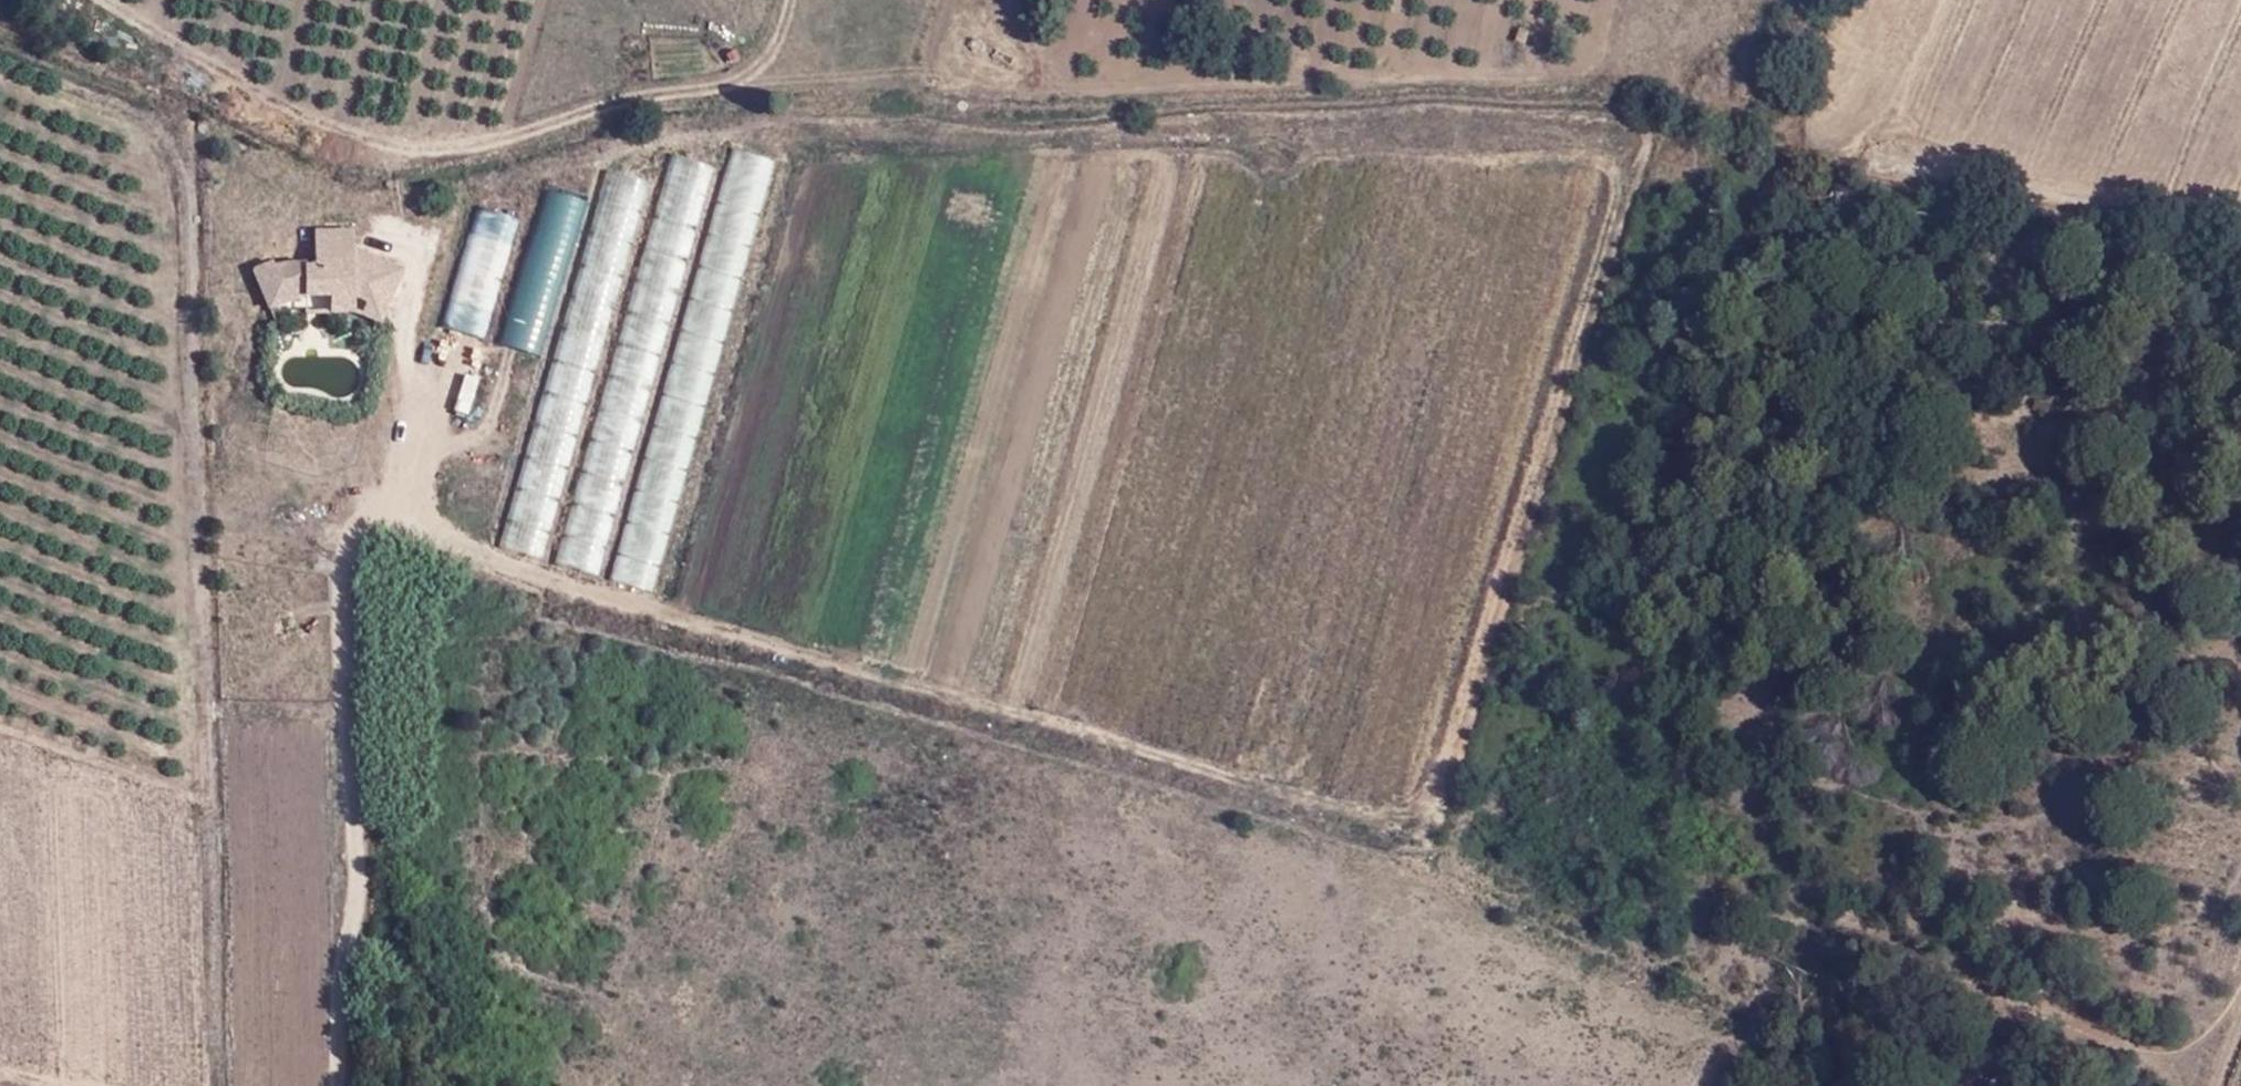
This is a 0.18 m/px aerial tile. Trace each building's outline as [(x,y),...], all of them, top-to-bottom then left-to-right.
[(778,161),(733,148),(606,575),(651,588),(778,161)] [(668,153),(549,561),(598,575),(717,167),(668,153)] [(647,186),(606,174),(500,536),(543,552),(647,186)] [(522,219),(473,204),(437,324),(487,339),(522,219)] [(251,268),(274,317),(305,295),(333,296),(333,311),(357,311),(355,296),(369,298),(384,318),(402,264),(357,242),(356,228),(314,225),(315,258),(275,258),(251,268)] [(469,411),(479,376),(464,372),(454,407),(469,411)]
